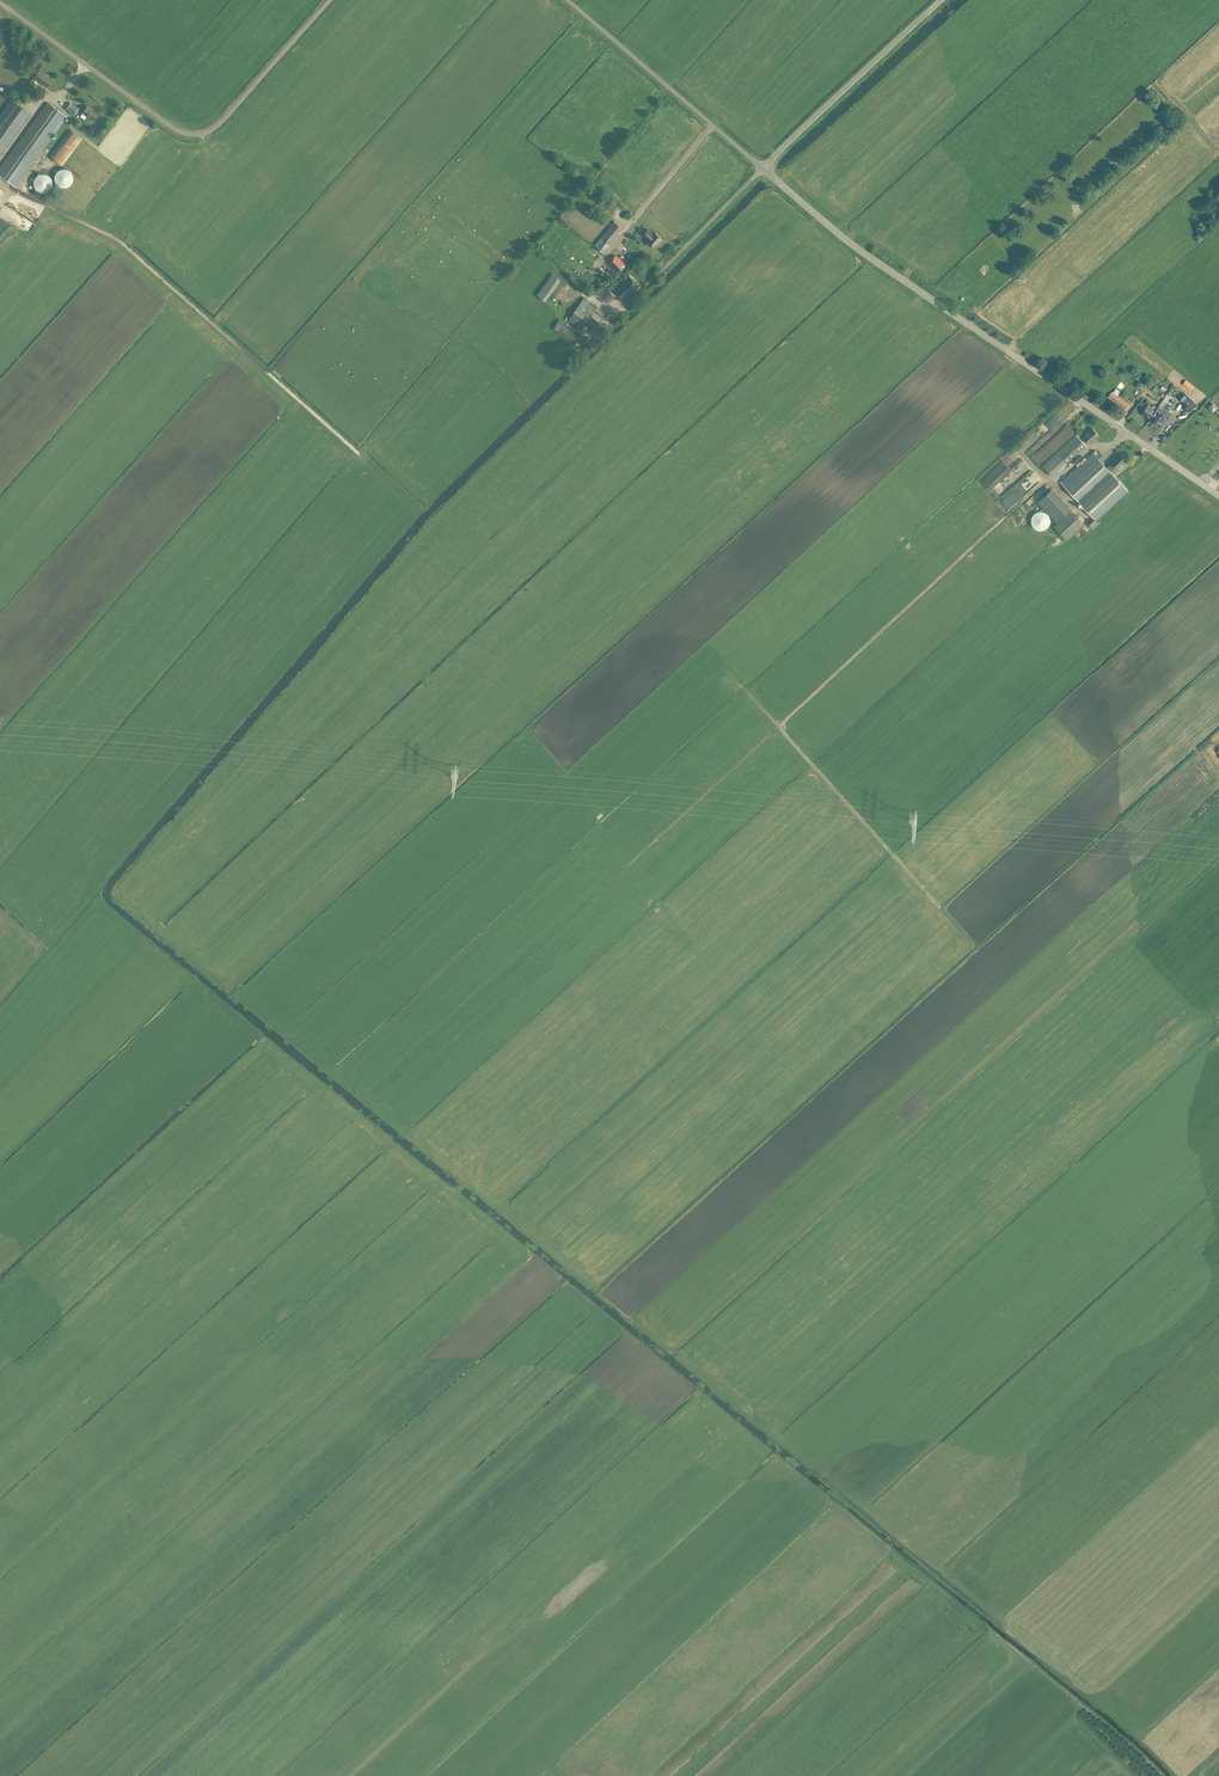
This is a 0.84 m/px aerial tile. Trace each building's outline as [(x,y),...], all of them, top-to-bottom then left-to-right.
[(47,87),(52,79),(44,73),(44,72),(40,69),(34,77),(47,87)] [(0,115),(0,157),(18,133),(31,113),(12,99),(0,115)] [(34,107),(37,104),(30,99),(27,102),(34,107)] [(48,102),(0,168),(0,175),(16,186),(67,116),(48,102)] [(83,112),(93,120),(98,113),(92,108),(93,108),(88,104),(83,112)] [(66,109),(73,114),(76,110),(69,105),(66,109)] [(62,165),(82,139),(70,130),(50,156),(62,165)] [(63,186),(66,186),(69,186),(71,184),(73,182),(74,179),(74,176),(73,174),(72,171),(69,170),(66,169),(63,169),(60,171),(58,173),(57,176),(57,179),(58,182),(60,185),(63,186)] [(34,182),(35,186),(36,188),(38,190),(41,192),(44,192),(47,192),(49,190),(52,188),(53,185),(53,181),(52,178),(49,175),(46,174),(43,174),(40,175),(37,176),(35,179),(34,182)] [(40,208),(43,204),(22,191),(19,195),(40,208)] [(15,195),(11,200),(34,216),(38,210),(15,195)] [(601,237),(595,245),(604,252),(610,244),(611,245),(624,229),(614,221),(601,237)] [(648,241),(654,247),(662,238),(656,233),(654,235),(648,229),(643,234),(649,240),(648,241)] [(608,263),(619,273),(626,265),(616,255),(608,263)] [(603,285),(604,285),(611,278),(604,272),(588,289),(594,295),(603,285)] [(537,295),(545,301),(561,280),(552,274),(537,295)] [(624,301),(639,286),(629,275),(614,290),(624,301)] [(607,304),(615,296),(608,287),(606,285),(594,295),(595,295),(599,296),(607,304)] [(580,303),(568,319),(581,329),(585,324),(593,330),(599,321),(599,322),(605,314),(584,297),(580,303)] [(578,334),(559,320),(553,328),(572,343),(578,334)] [(1194,388),(1197,384),(1188,377),(1184,381),(1194,388)] [(1177,383),(1169,393),(1176,398),(1183,388),(1177,383)] [(1112,392),(1108,398),(1125,410),(1130,404),(1112,392)] [(1182,396),(1180,398),(1183,401),(1186,404),(1185,406),(1184,407),(1186,409),(1189,412),(1193,408),(1197,404),(1191,398),(1184,393),(1182,396)] [(1167,394),(1162,402),(1169,405),(1173,397),(1167,394)] [(1142,414),(1156,424),(1158,421),(1160,422),(1168,411),(1159,405),(1156,409),(1149,404),(1142,414)] [(1086,445),(1088,443),(1090,444),(1099,435),(1092,428),(1082,436),(1083,437),(1081,439),(1076,434),(1056,452),(1042,465),(1040,467),(1043,470),(1045,468),(1052,476),(1056,472),(1057,473),(1067,464),(1067,463),(1086,445)] [(1015,448),(984,476),(992,485),(1023,457),(1015,448)] [(1127,460),(1120,452),(1111,461),(1112,462),(1107,467),(1101,461),(1105,457),(1099,451),(1095,455),(1093,452),(1060,481),(1097,520),(1129,491),(1111,472),(1116,467),(1118,469),(1127,460)] [(1022,465),(992,488),(998,496),(1028,473),(1022,465)] [(1030,484),(1041,479),(1036,470),(1025,476),(1030,484)] [(1024,479),(1002,500),(1010,508),(1031,488),(1034,491),(1044,482),(1041,478),(1032,487),(1024,479)] [(1040,501),(1057,520),(1072,507),(1063,497),(1060,500),(1052,490),(1040,501)] [(1033,504),(1039,497),(1035,494),(1029,500),(1033,504)] [(1031,520),(1031,521),(1031,522),(1032,523),(1032,524),(1032,525),(1033,526),(1033,527),(1034,528),(1035,529),(1036,529),(1037,529),(1038,530),(1039,530),(1040,530),(1041,530),(1043,530),(1044,529),(1046,529),(1046,528),(1047,528),(1048,527),(1049,526),(1049,525),(1050,524),(1050,523),(1050,522),(1050,521),(1050,520),(1050,519),(1050,518),(1050,517),(1049,516),(1049,515),(1048,515),(1048,514),(1047,514),(1046,513),(1045,512),(1043,511),(1042,511),(1041,511),(1040,511),(1039,511),(1038,511),(1037,512),(1036,512),(1035,513),(1034,514),(1033,515),(1033,516),(1032,517),(1032,518),(1031,519),(1031,520)] [(1083,525),(1070,511),(1054,526),(1067,540),(1083,525)]
